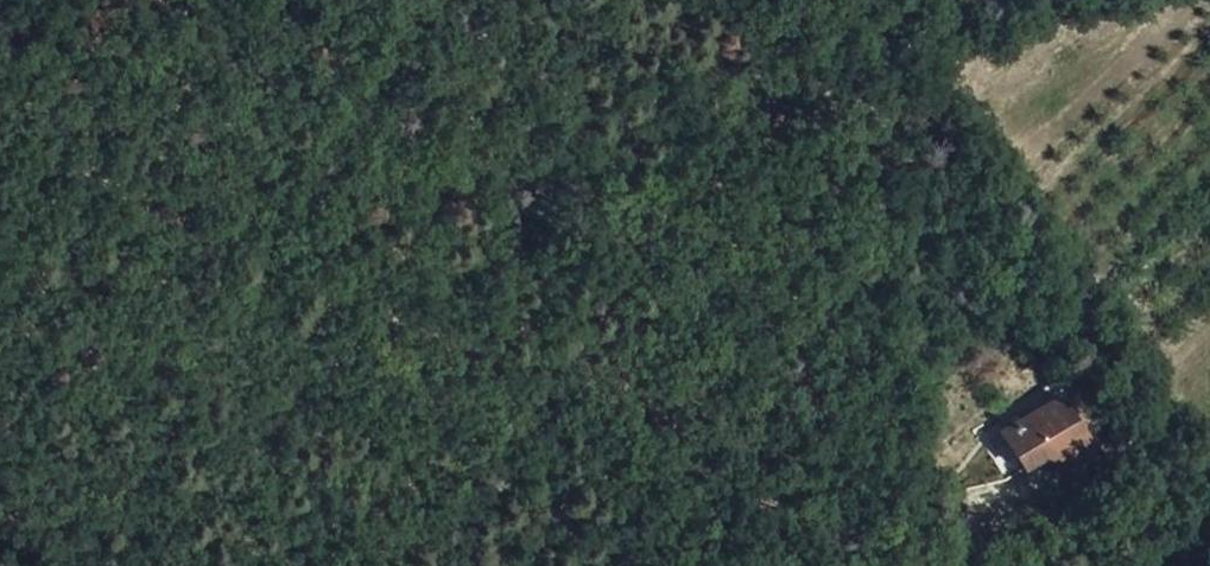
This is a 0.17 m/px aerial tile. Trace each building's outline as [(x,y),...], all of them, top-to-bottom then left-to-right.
[(1079,391),(1024,434),(1051,470),(1069,457),(1084,475),(1116,451),(1102,433),(1108,429),(1079,391)]
